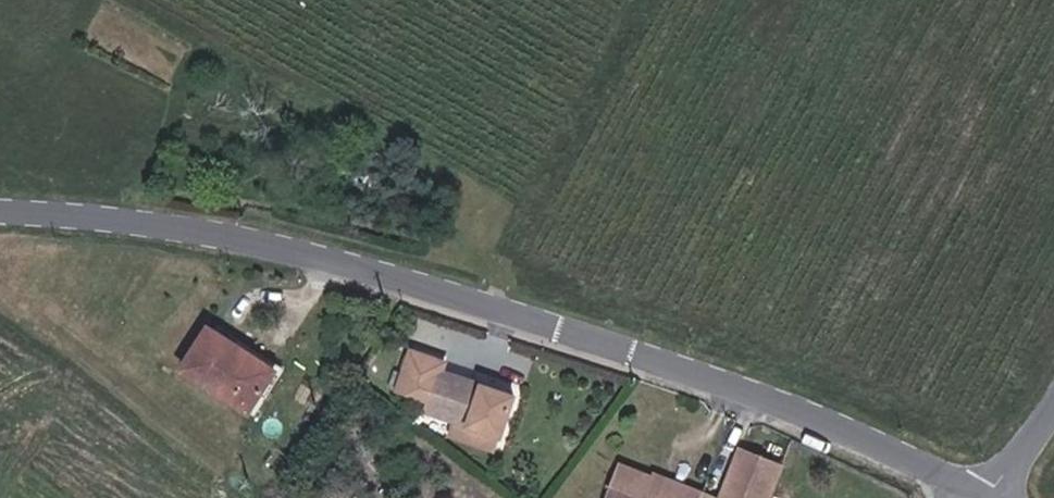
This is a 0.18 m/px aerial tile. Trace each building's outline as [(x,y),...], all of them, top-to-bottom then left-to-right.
[(254,435),(285,394),(216,349),(185,389),(254,435)] [(492,472),(514,409),(435,381),(437,372),(411,364),(399,400),(427,410),(424,422),(459,435),(451,458),(492,472)] [(781,473),(721,451),(702,497),(771,497),(781,473)] [(651,492),(654,481),(614,468),(603,497),(666,497),(651,492)]
